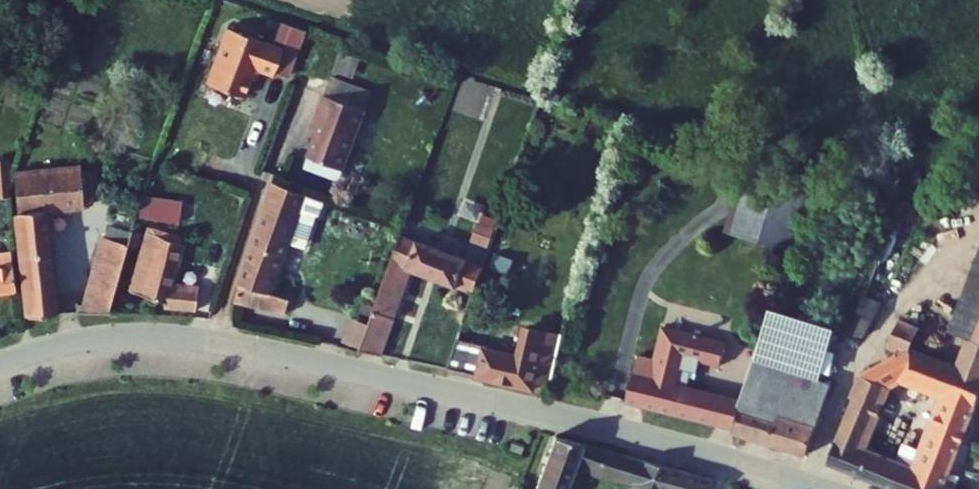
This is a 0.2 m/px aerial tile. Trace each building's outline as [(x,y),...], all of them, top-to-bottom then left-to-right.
[(319,0),(297,0),(293,12),(302,15),(301,19),(293,42),(309,47),(324,2),(319,0)] [(245,1),(226,56),(265,69),(274,41),(292,46),(293,42),(301,19),(245,1)] [(340,52),(333,72),(354,79),(361,58),(340,52)] [(381,92),(339,75),(332,94),(338,96),(331,111),(320,138),(356,152),(381,92)] [(338,96),(332,94),(326,110),(331,111),(338,96)] [(90,150),(23,153),(32,298),(61,299),(55,198),(93,195),(93,192),(101,191),(100,180),(92,180),(90,150)] [(11,200),(12,161),(0,160),(0,199),(11,200)] [(318,176),(286,165),(245,284),(296,300),(301,286),(282,280),(293,246),(318,176)] [(318,176),(293,246),(307,251),(318,220),(324,217),(337,183),(318,176)] [(157,190),(134,182),(98,288),(124,289),(157,190)] [(195,219),(161,211),(139,282),(173,290),(171,296),(202,301),(210,275),(204,274),(203,277),(179,271),(195,219)] [(495,251),(412,222),(385,287),(407,295),(422,258),(485,277),(495,251)] [(472,242),(489,247),(494,230),(478,225),(472,242)] [(22,277),(19,237),(0,238),(0,279),(22,277)] [(949,321),(971,330),(978,334),(978,244),(949,321)] [(388,343),(407,295),(385,287),(374,314),(365,337),(388,343)] [(98,288),(85,288),(84,299),(121,299),(124,289),(98,288)] [(871,307),(854,300),(848,315),(845,339),(857,343),(871,307)] [(837,321),(773,303),(757,356),(821,373),(837,321)] [(345,329),(365,337),(374,314),(354,306),(345,329)] [(971,330),(959,359),(914,341),(922,318),(904,311),(893,341),(899,344),(904,373),(950,392),(927,445),(909,438),(902,455),(865,440),(890,379),(869,364),(835,455),(917,488),(942,488),(961,444),(978,402),(978,334),(971,330)] [(524,346),(463,332),(453,357),(536,376),(539,367),(553,370),(555,370),(560,349),(567,322),(532,314),(524,346)] [(631,396),(737,424),(746,396),(684,380),(691,351),(726,360),(732,337),(668,321),(659,355),(643,350),(631,396)] [(904,373),(899,344),(869,364),(890,379),(904,373)] [(821,373),(757,356),(746,396),(737,424),(736,427),(812,447),(837,377),(821,373)] [(669,480),(685,487),(696,460),(558,426),(537,485),(547,488),(564,488),(566,486),(579,453),(638,474),(632,488),(666,488),(669,480)] [(972,448),(961,444),(942,488),(968,488),(971,482),(959,477),(972,448)]
